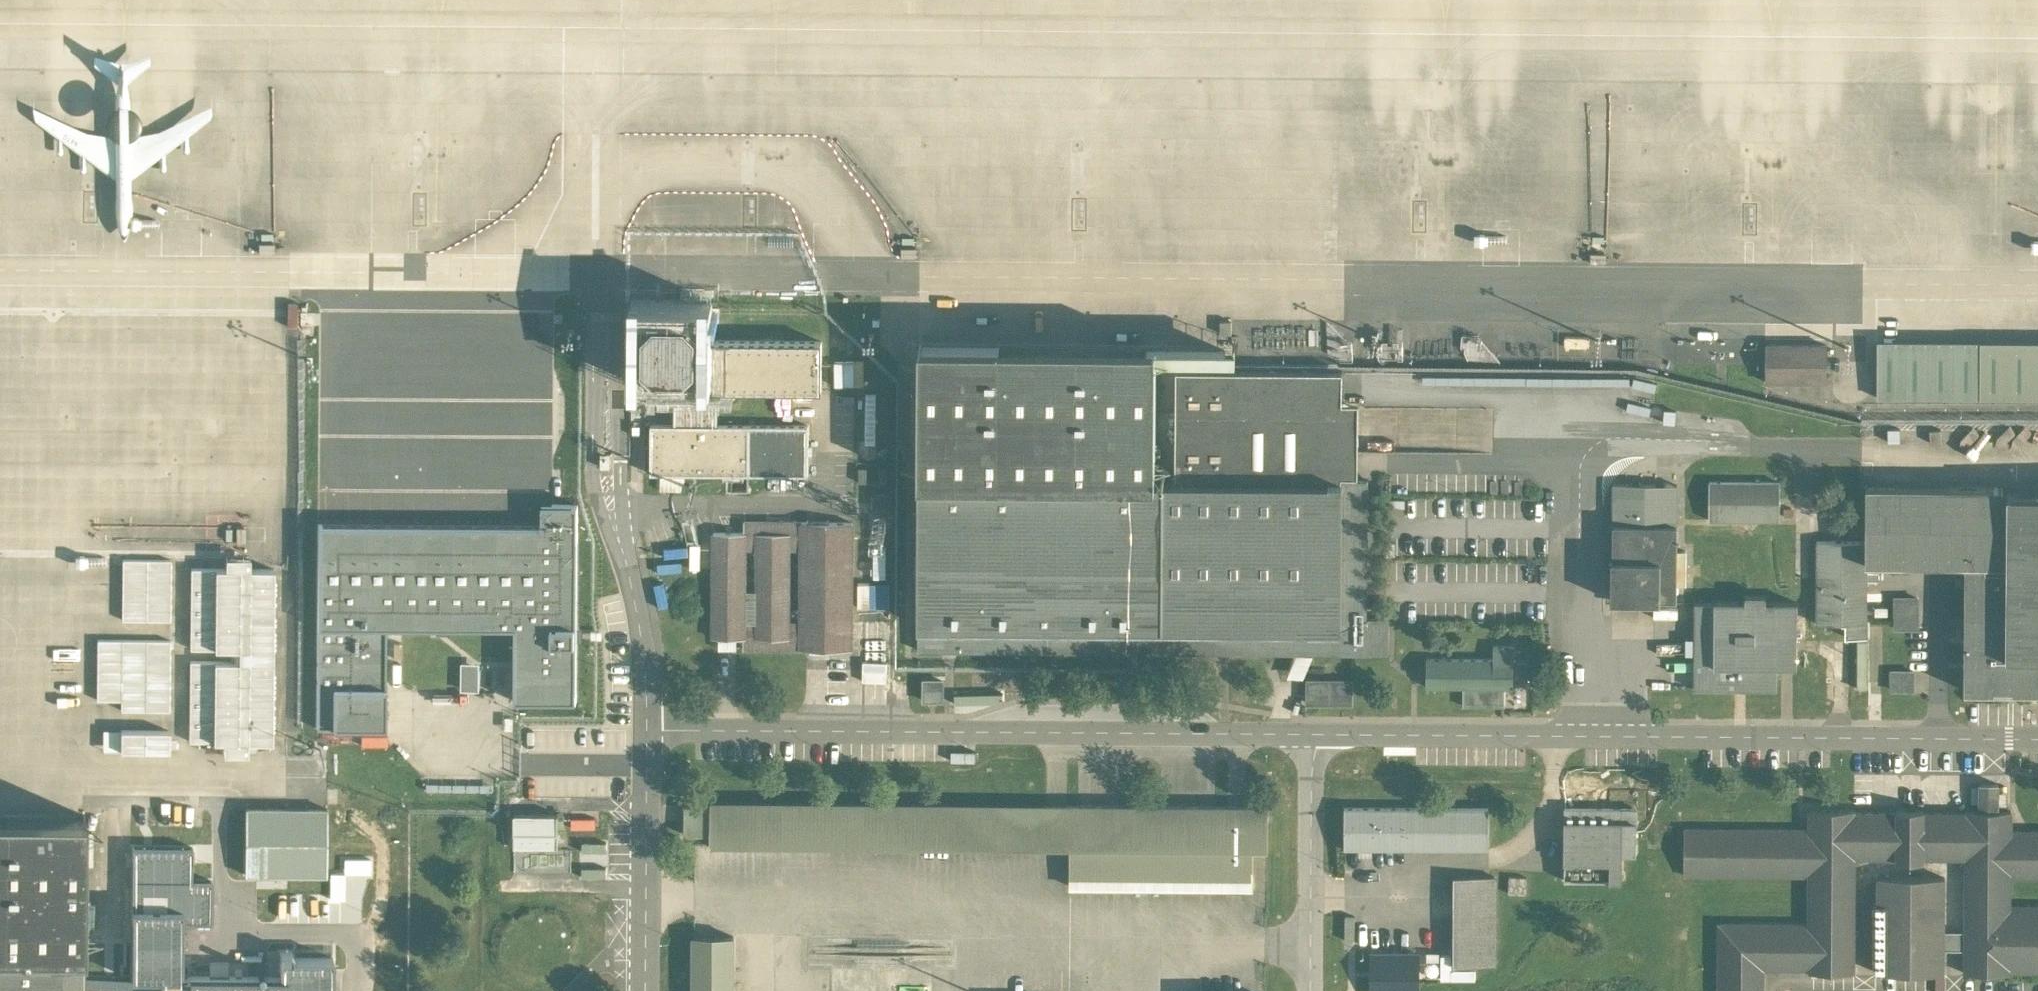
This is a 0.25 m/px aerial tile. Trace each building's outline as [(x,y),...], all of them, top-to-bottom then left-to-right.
[(630,382),(711,383),(712,340),(712,301),(631,300),(630,382)] [(820,390),(821,342),(712,340),(711,383),(675,426),(651,426),(651,474),(806,475),(807,426),(717,425),(717,389),(820,390)] [(1877,341),(1877,397),(2037,399),(2037,342),(1877,341)] [(1826,344),(1765,343),(1765,381),(1826,381),(1826,344)] [(1155,346),(920,344),(918,650),(1387,654),(1388,619),(1366,619),(1367,481),(1341,481),(1341,475),(1356,475),(1357,403),(1341,403),(1342,372),(1176,370),(1175,482),(1154,481),(1155,364),(1155,346)] [(609,453),(600,453),(600,467),(609,467),(609,453)] [(1779,482),(1709,481),(1709,519),(1778,520),(1779,482)] [(1677,485),(1611,484),(1610,599),(1675,599),(1677,485)] [(1867,486),(1867,541),(1867,562),(1964,563),(1963,690),(2037,690),(2037,492),(2006,491),(2006,487),(1867,486)] [(351,525),(319,525),(318,633),(317,725),(383,726),(384,627),(448,627),(514,628),(515,628),(514,698),(574,699),(576,506),(552,506),(543,506),(542,527),(512,527),(433,526),(351,525)] [(859,520),(748,520),(748,536),(716,536),(716,638),(716,640),(806,640),(806,650),(806,652),(859,652),(859,520)] [(1867,541),(1816,541),(1816,622),(1844,622),(1844,637),(1866,637),(1867,562),(1867,541)] [(861,585),(861,604),(885,605),(886,586),(861,585)] [(1744,603),(1694,602),(1694,689),(1775,689),(1775,666),(1796,666),(1796,603),(1765,603),(1765,595),(1744,595),(1744,603)] [(1918,596),(1893,596),(1893,629),(1917,629),(1918,596)] [(1493,659),(1426,658),(1426,687),(1463,688),(1504,688),(1513,688),(1513,685),(1513,662),(1513,647),(1493,646),(1493,659)] [(1527,662),(1513,662),(1513,685),(1526,685),(1527,662)] [(1913,669),(1889,670),(1890,692),(1913,691),(1913,669)] [(927,677),(927,699),(947,700),(948,677),(927,677)] [(1352,680),(1306,680),(1306,704),(1352,704),(1352,680)] [(1504,688),(1463,688),(1462,705),(1504,706),(1504,688)] [(1684,827),(1684,875),(1807,876),(1806,924),(1717,923),(1716,990),(1764,990),(1764,972),(1855,972),(1856,859),(1963,860),(1963,932),(1943,932),(1944,877),(1876,877),(1875,972),(1943,972),(1943,950),(1963,950),(1963,971),(2037,971),(2037,905),(2009,905),(2009,876),(2037,876),(2037,829),(2011,829),(2011,811),(1997,811),(1997,785),(1977,784),(1977,811),(1808,810),(1807,828),(1684,827)] [(1046,803),(711,800),(711,803),(711,834),(711,844),(1070,847),(1252,849),(1267,849),(1268,805),(1046,803)] [(711,834),(711,803),(684,803),(684,806),(684,834),(711,834)] [(565,807),(517,807),(518,848),(566,848),(565,807)] [(1488,808),(1344,807),(1344,847),(1487,848),(1488,808)] [(1635,809),(1564,808),(1564,879),(1621,880),(1621,853),(1635,853),(1635,809)] [(0,820),(0,947),(111,948),(112,821),(0,820)] [(254,821),(253,873),(327,875),(337,875),(338,823),(254,821)] [(1252,849),(1070,847),(1069,886),(1252,888),(1252,849)] [(132,848),(132,978),(162,978),(162,990),(342,990),(342,962),(290,962),(290,983),(199,982),(199,927),(220,928),(220,884),(201,883),(201,848),(132,848)] [(1492,876),(1453,876),(1453,964),(1496,964),(1496,876),(1492,876)] [(692,936),(692,990),(733,990),(734,937),(694,936),(692,936)] [(1370,953),(1370,978),(1370,990),(1419,990),(1419,980),(1419,953),(1370,953)] [(0,956),(0,990),(92,990),(92,955),(0,956)]
